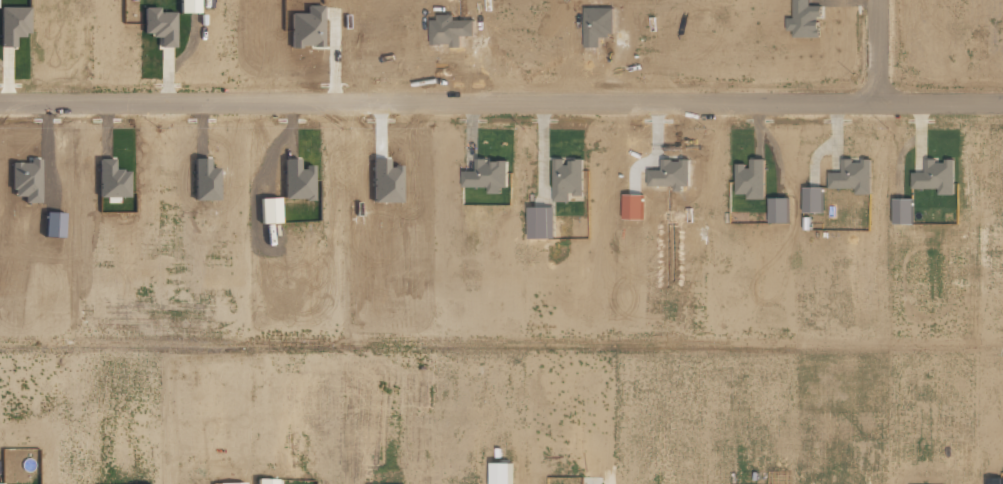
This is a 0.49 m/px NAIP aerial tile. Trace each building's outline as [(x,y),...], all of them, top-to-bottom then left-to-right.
[(178,13),(198,13),(197,0),(178,0),(178,13)] [(0,7),(0,47),(13,47),(13,35),(28,35),(28,7),(0,7)] [(174,12),(157,12),(157,8),(142,7),(142,36),(157,36),(157,47),(173,47),(174,12)] [(869,160),(852,161),(851,159),(841,159),(841,172),(828,173),(828,188),(853,188),(854,194),(870,194),(869,160)] [(462,187),(488,187),(488,193),(499,193),(500,187),(507,187),(508,161),(475,160),(475,171),(462,171),(462,187)] [(764,160),(747,160),(748,164),(735,164),(736,194),(746,194),(746,199),(764,199),(764,160)] [(953,161),(925,160),(924,173),(911,172),(911,188),(938,189),(938,195),(953,195),(953,161)] [(822,188),(803,188),(802,213),(821,213),(822,188)] [(892,224),(912,224),(912,199),(893,199),(892,224)]
